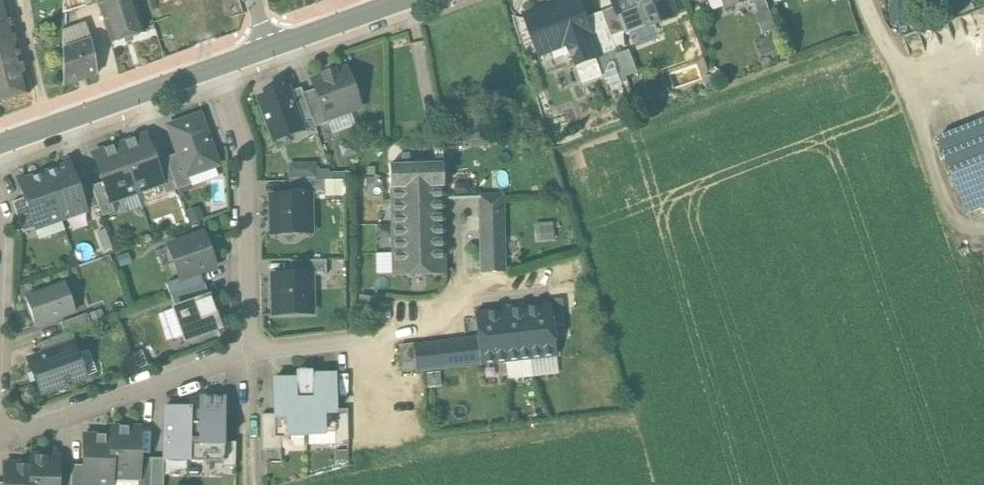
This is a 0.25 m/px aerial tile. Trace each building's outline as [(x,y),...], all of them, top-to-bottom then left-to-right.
[(10,30),(2,0),(0,0),(0,32),(10,30)] [(63,14),(98,2),(98,0),(63,0),(63,14)] [(98,2),(111,43),(145,32),(135,0),(98,0),(98,2)] [(214,13),(225,9),(222,0),(164,0),(174,31),(216,17),(214,13)] [(528,17),(543,57),(570,47),(577,66),(602,57),(588,20),(581,0),(575,0),(528,17)] [(617,9),(620,15),(623,14),(645,6),(650,22),(649,22),(649,24),(645,25),(646,27),(676,16),(671,0),(614,0),(617,9)] [(620,15),(617,9),(604,14),(613,39),(629,33),(623,14),(620,15)] [(613,39),(604,14),(588,20),(602,57),(617,51),(613,39)] [(86,23),(63,31),(63,86),(97,73),(91,38),(86,23)] [(25,87),(10,30),(0,32),(0,94),(25,87)] [(628,62),(631,74),(639,72),(634,50),(622,53),(624,63),(628,62)] [(346,69),(334,73),(334,71),(323,75),(324,77),(312,81),(315,89),(326,119),(327,119),(360,107),(346,69)] [(288,87),(280,90),(278,87),(265,92),(266,95),(258,98),(273,140),(303,130),(300,122),(290,92),(288,87)] [(303,93),(301,88),(290,92),(300,122),(312,118),(303,93)] [(315,89),(303,93),(312,118),(315,127),(328,123),(327,119),(326,119),(315,89)] [(199,116),(169,127),(179,153),(187,176),(187,175),(217,165),(199,116)] [(938,138),(967,213),(983,206),(983,120),(938,138)] [(146,135),(119,145),(136,193),(162,184),(163,183),(156,163),(146,135)] [(136,193),(119,145),(93,154),(103,182),(110,202),(111,202),(136,193)] [(187,176),(179,153),(166,158),(167,159),(178,190),(191,185),(187,175),(187,176)] [(167,159),(156,163),(163,183),(162,184),(166,194),(178,190),(167,159)] [(442,163),(390,165),(390,189),(391,189),(393,276),(445,274),(443,198),(444,198),(442,163)] [(73,171),(64,166),(44,173),(61,219),(87,210),(76,179),(73,171)] [(44,173),(25,180),(20,190),(23,198),(34,229),(61,219),(44,173)] [(92,186),(88,175),(76,179),(87,210),(99,206),(92,186)] [(324,180),(288,181),(289,195),(310,194),(310,195),(325,195),(324,180)] [(103,182),(92,186),(99,206),(102,216),(115,212),(111,202),(110,202),(103,182)] [(289,195),(271,195),(272,233),(311,232),(310,195),(310,194),(289,195)] [(502,196),(479,196),(481,273),(504,272),(502,196)] [(23,198),(12,202),(23,233),(34,229),(23,198)] [(204,235),(171,246),(176,261),(174,262),(180,280),(198,274),(197,271),(215,265),(204,235)] [(326,260),(290,261),(290,275),(311,274),(311,275),(326,275),(326,260)] [(290,275),(272,275),(273,313),(312,313),(311,275),(311,274),(290,275)] [(547,283),(472,292),(478,338),(481,364),(556,356),(547,283)] [(65,284),(26,298),(36,325),(75,311),(65,284)] [(208,296),(175,307),(187,340),(220,328),(208,296)] [(101,310),(91,314),(93,321),(103,318),(101,310)] [(72,332),(38,344),(42,355),(74,344),(76,344),(72,332)] [(478,338),(399,347),(402,372),(415,370),(415,371),(481,364),(478,338)] [(42,355),(28,360),(40,394),(86,377),(74,344),(42,355)] [(335,374),(303,374),(303,378),(304,433),(306,433),(335,432),(336,432),(335,409),(335,374)] [(303,378),(274,379),(274,414),(275,437),(281,437),(306,436),(306,433),(304,433),(303,378)] [(191,407),(165,406),(163,458),(163,460),(164,460),(222,462),(223,462),(224,442),(225,397),(199,397),(199,411),(191,410),(191,407)] [(347,409),(335,409),(336,432),(335,432),(335,445),(348,445),(347,409)] [(275,437),(274,414),(261,415),(262,450),(281,450),(281,437),(275,437)] [(140,428),(112,427),(111,436),(112,436),(111,478),(112,478),(138,479),(139,479),(140,458),(140,428)] [(84,435),(83,465),(83,484),(112,484),(112,478),(111,478),(112,436),(111,436),(84,435)] [(236,442),(224,442),(223,462),(222,462),(222,466),(235,467),(236,442)] [(31,456),(31,464),(31,465),(31,484),(58,484),(58,475),(59,456),(31,456)] [(140,458),(139,479),(138,479),(138,484),(151,484),(152,458),(140,458)] [(152,458),(151,484),(163,484),(164,460),(163,460),(163,458),(152,458)] [(4,464),(4,483),(4,484),(31,484),(31,465),(31,464),(4,464)] [(71,465),(71,476),(71,484),(83,484),(83,465),(71,465)] [(58,475),(58,484),(71,484),(71,476),(58,475)]
